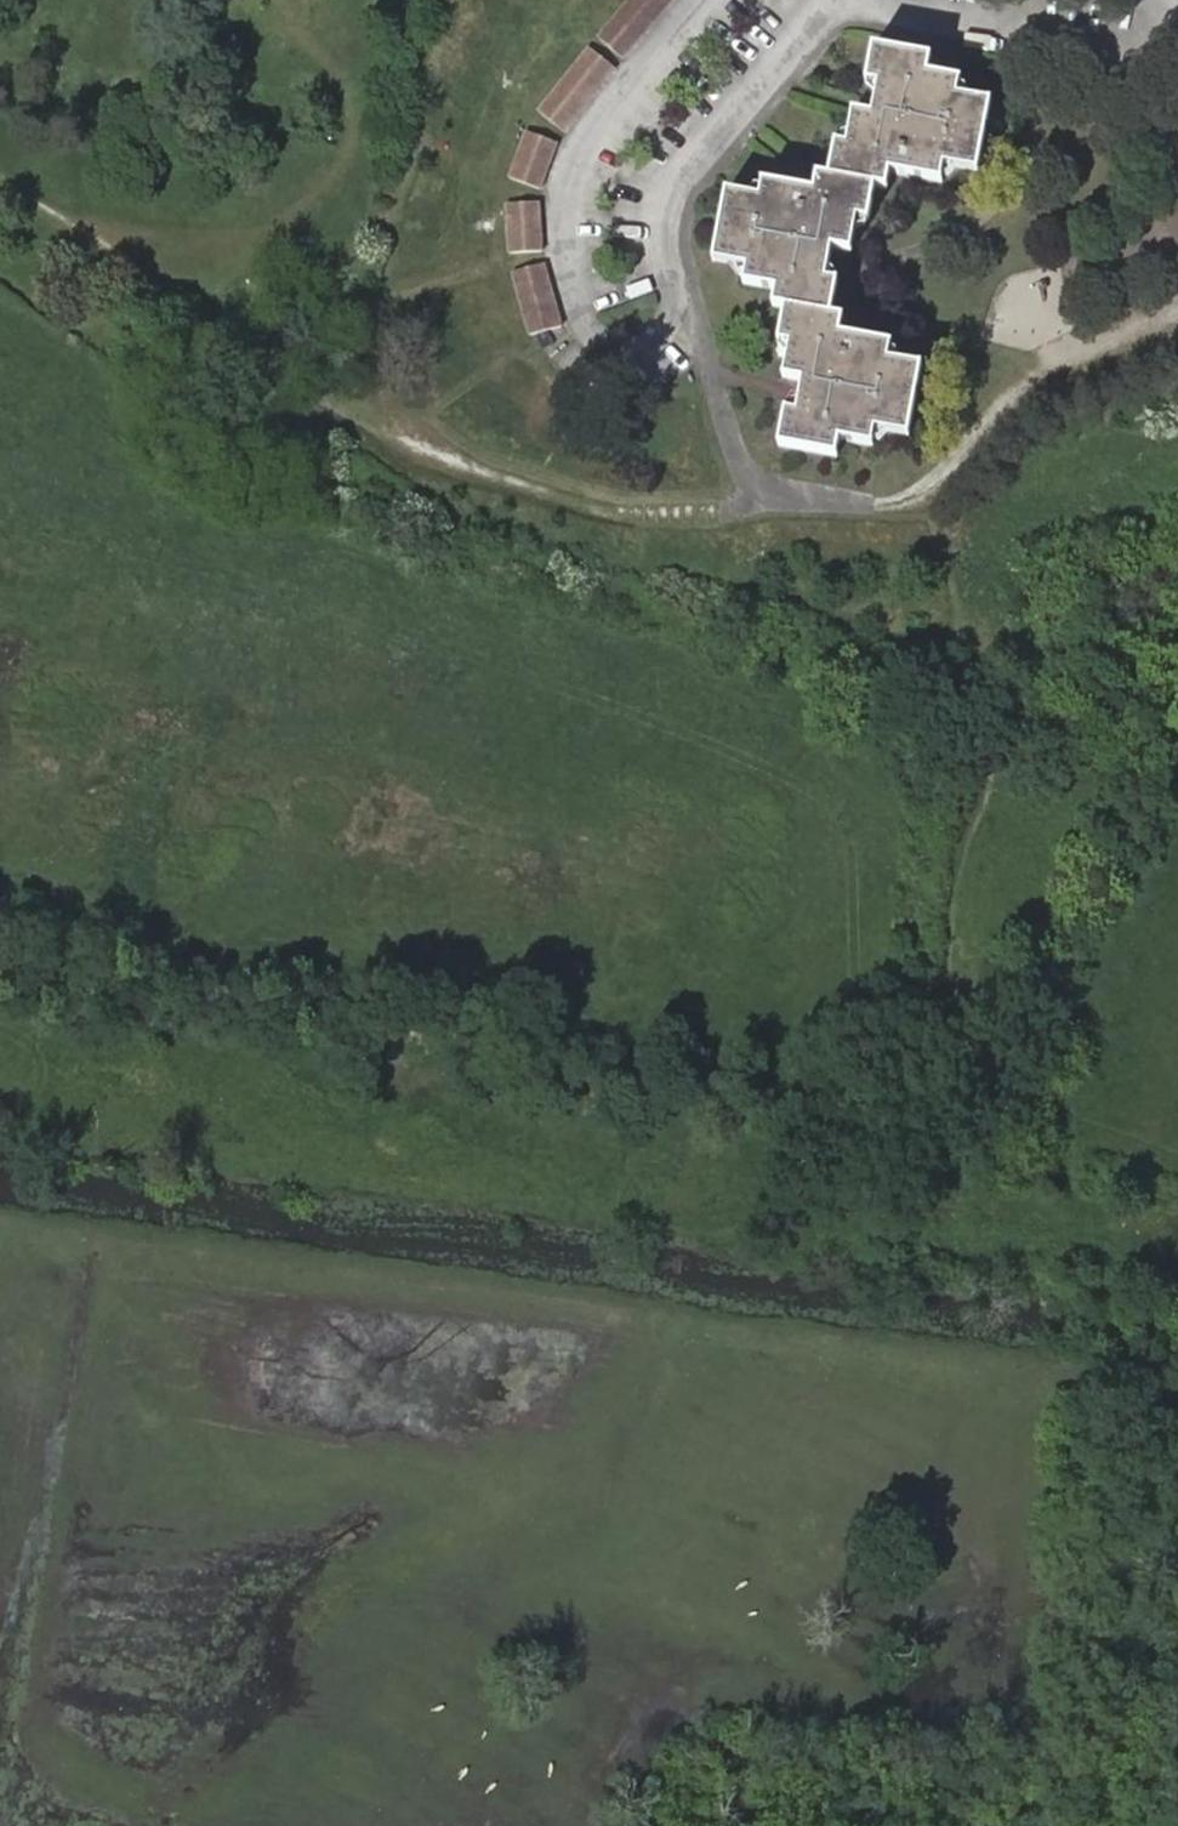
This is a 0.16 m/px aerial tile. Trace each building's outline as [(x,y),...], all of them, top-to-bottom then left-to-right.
[(671,0),(626,0),(593,39),(618,61),(671,0)] [(975,168),(988,102),(957,97),(960,82),(925,75),(928,58),(875,50),(869,82),(878,83),(872,116),(854,113),(847,147),(838,145),(832,178),(819,176),(816,190),(765,183),(761,200),(728,196),(717,260),(749,267),(747,282),(778,288),(776,305),(787,307),(782,342),(790,344),(784,375),(805,380),(799,415),(788,414),(783,443),(834,453),(837,438),(872,443),(875,428),(906,432),(918,368),(888,361),(890,345),(837,335),(839,318),(830,315),(835,284),(825,282),(830,247),(849,249),(856,217),(865,218),(871,184),(884,186),(888,169),(941,178),(945,164),(975,168)] [(554,141),(607,76),(581,54),(528,120),(554,141)] [(532,200),(547,154),(514,143),(500,190),(532,200)] [(499,216),(506,266),(540,261),(533,211),(499,216)] [(509,280),(519,345),(553,339),(543,274),(509,280)]
